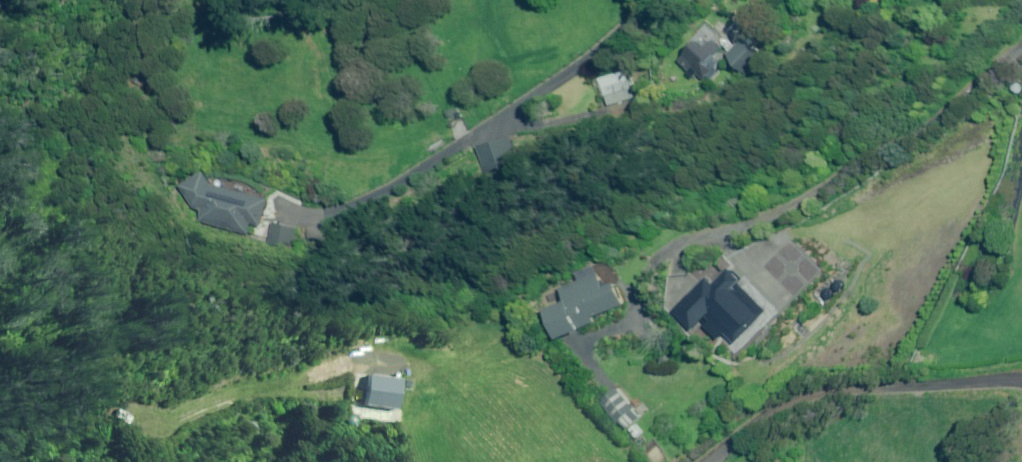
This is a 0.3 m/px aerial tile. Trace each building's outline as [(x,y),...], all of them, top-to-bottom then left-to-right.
[(720,39),(710,29),(697,41),(696,40),(676,60),(688,73),(693,69),(704,80),(715,69),(708,62),(724,47),(718,41),(720,39)] [(765,59),(745,39),(729,55),(749,75),(765,59)] [(636,99),(632,78),(605,84),(609,105),(636,99)] [(523,167),(513,138),(477,151),(487,179),(523,167)] [(262,229),(271,200),(212,184),(209,173),(187,180),(195,208),(204,211),(202,221),(255,235),(257,228),(262,229)] [(299,229),(276,225),(272,244),(296,249),(299,229)] [(548,310),(561,341),(584,331),(583,328),(597,322),(595,318),(626,305),(617,283),(605,288),(595,265),(579,273),(582,281),(561,290),(566,302),(548,310)] [(743,282),(730,270),(714,286),(707,280),(676,311),(699,333),(703,329),(720,346),(724,341),(738,355),(761,332),(758,329),(777,308),(747,279),(743,282)] [(401,378),(367,375),(363,406),(397,410),(401,378)] [(643,417),(618,389),(603,402),(637,439),(643,433),(635,424),(643,417)]
